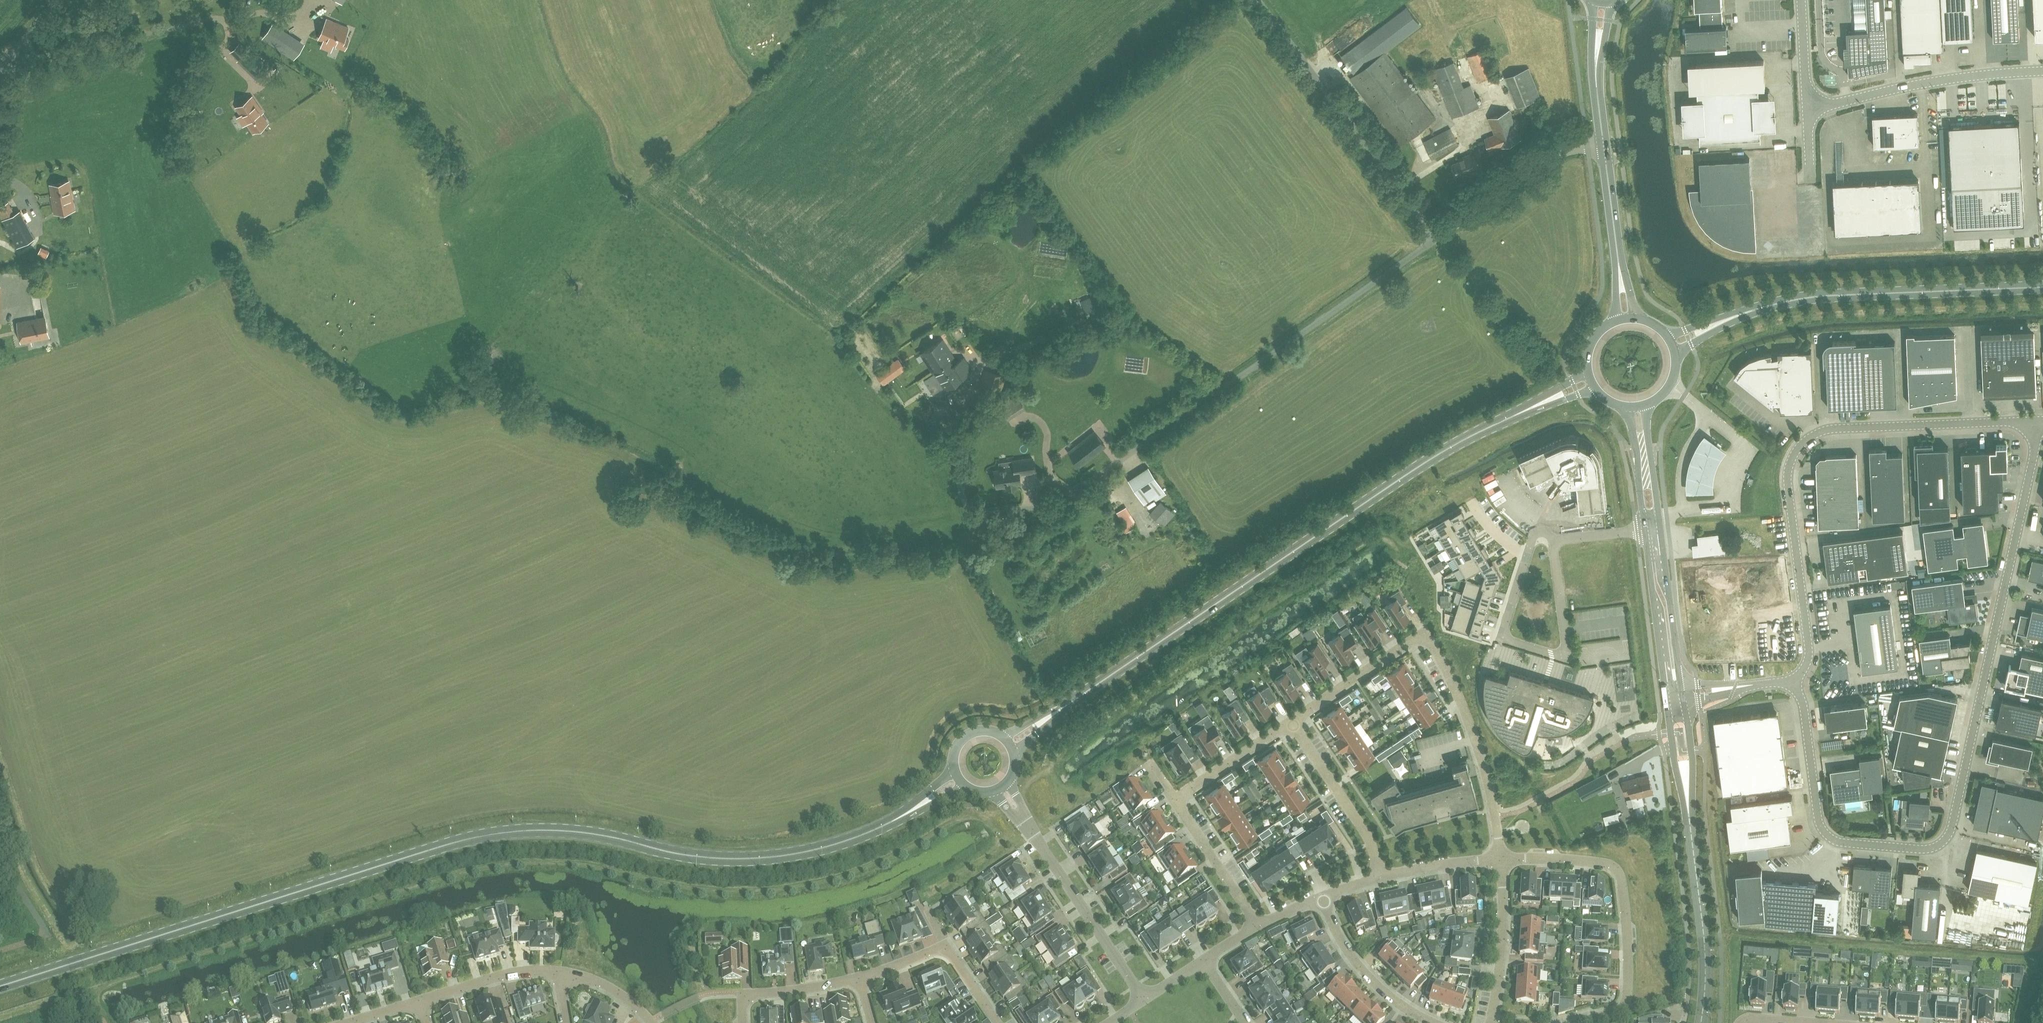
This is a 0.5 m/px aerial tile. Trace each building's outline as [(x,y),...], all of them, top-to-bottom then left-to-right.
[(1695,10),(1699,9),(1700,27),(1723,26),(1722,0),(1695,0),(1695,10)] [(1867,6),(1854,7),(1855,12),(1867,11),(1868,30),(1847,31),(1847,45),(1844,45),(1846,64),(1848,64),(1849,76),(1888,69),(1885,0),(1866,0),(1867,6)] [(1944,40),(1942,0),(1901,0),(1903,53),(1904,52),(1905,65),(1915,65),(1915,62),(1932,61),(1931,51),(1944,50),(1944,40)] [(1944,40),(1974,39),(1972,0),(1942,0),(1944,40)] [(2019,27),(2018,0),(1992,0),(1994,40),(2007,39),(2020,38),(2019,27)] [(2042,38),(2042,0),(2034,0),(2036,38),(2042,38)] [(1353,71),(1355,74),(1351,78),(1401,144),(1435,119),(1436,118),(1386,52),(1421,25),(1407,7),(1342,56),(1346,62),(1341,65),(1345,71),(1347,70),(1350,73),(1353,71)] [(327,19),(319,39),(345,49),(349,39),(345,37),(349,27),(327,19)] [(1723,26),(1700,27),(1686,28),(1687,48),(1727,46),(1726,26),(1723,26)] [(295,40),(286,53),(294,59),(303,45),(295,40)] [(238,61),(256,79),(268,67),(250,49),(248,50),(240,42),(231,51),(239,59),(238,61)] [(1477,82),(1495,75),(1485,50),(1468,56),(1477,82)] [(1698,132),(1700,132),(1700,141),(1761,138),(1761,129),(1768,128),(1775,128),(1774,110),(1773,107),(1772,105),(1770,103),(1768,102),(1765,102),(1761,103),(1760,98),(1759,98),(1759,88),(1766,88),(1764,60),(1689,64),(1689,68),(1689,70),(1690,72),(1691,75),(1692,77),(1693,79),(1695,81),(1696,82),(1698,84),(1700,85),(1703,86),(1705,87),(1707,87),(1708,90),(1698,91),(1698,101),(1697,101),(1694,101),(1692,102),(1690,103),(1688,105),(1687,107),(1686,109),(1685,112),(1685,114),(1685,117),(1684,117),(1685,117),(1685,120),(1686,122),(1686,124),(1688,126),(1689,128),(1691,130),(1694,131),(1696,131),(1698,132)] [(1452,118),(1480,106),(1471,84),(1464,87),(1454,61),(1433,69),(1452,118)] [(1541,98),(1529,67),(1506,76),(1518,107),(1541,98)] [(267,121),(262,113),(263,112),(253,96),(236,107),(242,116),(246,122),(252,131),(267,121)] [(1491,150),(1521,139),(1510,110),(1489,118),(1496,134),(1486,138),(1491,150)] [(1919,144),(1918,114),(1873,116),(1874,146),(1919,144)] [(2019,122),(1949,126),(1954,227),(1995,225),(1994,221),(2024,219),(2023,212),(2024,212),(2019,122)] [(1432,159),(1459,145),(1451,128),(1424,142),(1432,159)] [(1466,175),(1479,170),(1472,154),(1459,159),(1460,161),(1452,164),(1457,176),(1465,173),(1466,175)] [(1701,191),(1692,192),(1693,202),(1696,212),(1701,221),(1708,229),(1716,236),(1724,242),(1734,246),(1744,248),(1755,248),(1750,158),(1700,161),(1701,191)] [(1837,233),(1837,232),(1920,228),(1921,228),(1921,229),(1922,228),(1922,227),(1921,227),(1919,192),(1919,179),(1834,184),(1835,197),(1837,232),(1836,232),(1836,233),(1837,233)] [(75,209),(69,181),(51,185),(54,201),(52,202),(54,213),(62,211),(68,210),(75,209)] [(1810,220),(1810,207),(1802,207),(1802,220),(1810,220)] [(20,211),(3,220),(18,246),(34,238),(28,227),(25,221),(20,211)] [(1100,294),(1082,302),(1093,329),(1111,321),(1100,294)] [(49,336),(48,330),(45,317),(18,322),(22,342),(41,338),(49,336)] [(1955,334),(1907,336),(1910,404),(1957,395),(1955,334)] [(2036,392),(2034,334),(1981,336),(1984,394),(2036,392)] [(933,372),(954,358),(942,340),(921,353),(933,372)] [(1823,352),(1824,364),(1825,364),(1825,363),(1827,363),(1828,408),(1898,405),(1895,342),(1855,343),(1855,341),(1855,340),(1833,341),(1833,345),(1827,352),(1823,352)] [(1814,410),(1811,350),(1778,351),(1779,356),(1772,358),(1772,353),(1761,355),(1750,359),(1742,365),(1735,375),(1774,407),(1774,403),(1780,403),(1781,411),(1814,410)] [(954,358),(933,372),(944,390),(966,376),(965,375),(972,371),(964,358),(957,362),(954,358)] [(1005,358),(1002,367),(1000,370),(1010,373),(1014,361),(1005,358)] [(901,370),(895,363),(890,367),(895,374),(901,370)] [(890,367),(886,370),(891,377),(895,374),(890,367)] [(982,377),(1004,384),(1006,376),(984,370),(982,377)] [(1004,384),(982,377),(979,388),(1001,394),(1004,384)] [(1008,414),(1020,407),(1014,397),(1002,404),(1008,414)] [(949,420),(946,398),(934,400),(938,422),(949,420)] [(1080,464),(1105,446),(1094,432),(1069,450),(1080,464)] [(1728,448),(1706,432),(1697,442),(1691,459),(1688,472),(1688,490),(1715,490),(1715,479),(1718,465),(1722,453),(1728,448)] [(1561,438),(1520,457),(1524,464),(1524,465),(1528,473),(1532,481),(1558,469),(1560,472),(1562,476),(1561,477),(1562,478),(1563,476),(1568,479),(1568,481),(1569,481),(1569,479),(1573,480),(1577,479),(1581,509),(1589,508),(1598,507),(1607,506),(1602,461),(1601,455),(1598,450),(1594,445),(1591,448),(1589,446),(1590,445),(1589,444),(1588,445),(1585,443),(1582,442),(1582,441),(1582,440),(1581,442),(1578,441),(1579,437),(1573,436),(1567,436),(1561,438)] [(1951,502),(1948,446),(1934,447),(1933,443),(1914,444),(1916,475),(1919,475),(1920,504),(1951,502)] [(1997,448),(1962,449),(1964,508),(1999,506),(1998,486),(2004,486),(2003,466),(2008,466),(2007,443),(1997,444),(1997,448)] [(1887,454),(1887,448),(1870,449),(1873,519),(1905,518),(1903,453),(1887,454)] [(1817,476),(1837,475),(1857,475),(1857,454),(1827,455),(1826,455),(1826,457),(1821,457),(1817,461),(1818,466),(1816,466),(1817,476)] [(1034,471),(1032,457),(1013,460),(1014,467),(994,470),(995,478),(993,478),(994,484),(996,484),(997,486),(1007,485),(1007,488),(1016,487),(1015,483),(1020,483),(1019,474),(1034,471)] [(1144,504),(1165,491),(1148,466),(1128,479),(1144,504)] [(1837,475),(1817,476),(1818,496),(1838,495),(1837,475)] [(1857,475),(1837,475),(1838,495),(1858,494),(1857,475)] [(1858,494),(1838,495),(1818,496),(1819,527),(1860,525),(1858,494)] [(1161,502),(1150,514),(1160,523),(1171,511),(1161,502)] [(1118,511),(1127,532),(1139,527),(1129,506),(1118,511)] [(1440,536),(1464,521),(1461,516),(1464,514),(1461,509),(1434,525),(1440,536)] [(1440,536),(1438,537),(1445,548),(1473,530),(1471,526),(1468,527),(1464,521),(1440,536)] [(1987,551),(1984,531),(1983,521),(1963,524),(1964,534),(1955,535),(1953,525),(1923,529),(1929,569),(1959,565),(1957,555),(1967,554),(1968,563),(1988,561),(1987,551)] [(1477,543),(1474,536),(1476,535),(1473,530),(1445,548),(1451,559),(1453,557),(1477,543)] [(1903,531),(1863,536),(1823,541),(1829,581),(1868,576),(1908,571),(1903,531)] [(1693,545),(1694,553),(1725,550),(1724,541),(1719,541),(1718,535),(1718,534),(1698,537),(1699,538),(1699,544),(1693,545)] [(1483,547),(1481,548),(1477,543),(1453,557),(1459,567),(1486,551),(1483,547)] [(1425,546),(1420,549),(1423,554),(1428,550),(1425,545),(1425,546)] [(1465,578),(1466,578),(1481,569),(1489,563),(1486,557),(1489,556),(1486,551),(1459,567),(1465,578)] [(2032,559),(2028,579),(2042,582),(2042,562),(2032,559)] [(1481,585),(1496,590),(1500,575),(1492,561),(1489,563),(1481,569),(1484,575),(1481,585)] [(1962,578),(1912,585),(1915,609),(1936,607),(1937,613),(1950,611),(1951,620),(1977,616),(1975,601),(1970,602),(1970,601),(1967,602),(1966,602),(1962,578)] [(1491,594),(1494,595),(1496,590),(1481,585),(1466,580),(1462,592),(1489,601),(1491,594)] [(1385,606),(1397,625),(1400,623),(1402,624),(1406,621),(1406,619),(1409,617),(1401,605),(1406,601),(1399,590),(1389,596),(1392,601),(1385,606)] [(1487,607),(1489,601),(1462,592),(1458,604),(1488,613),(1490,608),(1487,607)] [(1482,624),(1484,617),(1487,618),(1488,613),(1458,604),(1455,615),(1482,624)] [(1898,666),(1891,604),(1854,609),(1862,671),(1898,666)] [(2032,608),(2031,615),(2030,617),(2021,615),(2021,613),(2015,639),(2016,639),(2017,632),(2042,638),(2042,610),(2032,608)] [(1379,629),(1386,625),(1374,609),(1368,613),(1369,614),(1355,624),(1367,641),(1366,642),(1368,646),(1375,641),(1374,640),(1380,636),(1376,629),(1378,628),(1379,629)] [(1451,627),(1481,637),(1483,631),(1480,630),(1482,624),(1455,615),(1451,627)] [(1350,649),(1358,643),(1347,626),(1338,632),(1340,634),(1329,642),(1329,643),(1327,644),(1332,652),(1334,650),(1342,662),(1354,654),(1350,649)] [(1963,674),(1966,663),(1970,663),(1969,652),(1968,652),(1970,642),(1961,643),(1951,644),(1950,635),(1920,638),(1924,672),(1944,669),(1944,666),(1953,665),(1954,675),(1963,674)] [(1329,660),(1318,643),(1308,650),(1311,655),(1304,660),(1316,679),(1319,677),(1320,679),(1327,674),(1326,673),(1328,671),(1323,664),(1329,660)] [(2008,672),(2005,685),(2025,689),(2031,690),(2031,692),(2037,691),(2042,693),(2042,658),(2022,653),(2018,674),(2008,672)] [(1302,679),(1291,663),(1293,667),(1274,680),(1287,698),(1299,691),(1294,684),(1302,679)] [(1393,685),(1411,673),(1404,663),(1387,675),(1393,685)] [(1506,680),(1485,673),(1485,676),(1484,676),(1483,689),(1484,702),(1486,709),(1492,722),(1495,728),(1508,741),(1521,749),(1523,750),(1525,750),(1527,750),(1529,748),(1530,747),(1535,735),(1537,731),(1544,732),(1549,732),(1556,732),(1566,729),(1576,724),(1582,717),(1587,711),(1589,707),(1591,703),(1592,700),(1593,696),(1589,695),(1509,670),(1506,680)] [(1385,676),(1382,671),(1371,678),(1375,683),(1385,676)] [(1418,683),(1411,673),(1393,685),(1400,695),(1418,683)] [(1419,682),(1418,683),(1400,695),(1407,705),(1425,693),(1426,693),(1419,682)] [(1247,698),(1259,717),(1271,709),(1267,703),(1270,701),(1270,702),(1277,698),(1268,686),(1260,692),(1259,690),(1258,691),(1247,698)] [(1942,774),(1941,774),(1958,699),(1929,692),(1901,696),(1894,725),(1902,726),(1894,763),(1893,763),(1893,764),(1903,766),(1905,784),(1930,781),(1932,772),(1942,775),(1942,774)] [(1352,698),(1349,693),(1339,700),(1342,705),(1352,698)] [(1431,703),(1425,693),(1407,705),(1413,715),(1431,703)] [(1996,725),(2036,734),(2042,735),(2042,707),(2002,698),(1996,725)] [(1238,713),(1244,710),(1236,699),(1227,705),(1230,710),(1222,715),(1235,733),(1246,726),(1238,713)] [(1865,702),(1825,708),(1828,728),(1868,723),(1865,702)] [(1438,713),(1431,703),(1413,715),(1420,725),(1438,713)] [(1329,728),(1347,716),(1340,706),(1323,718),(1329,728)] [(1718,752),(1723,793),(1789,784),(1782,732),(1780,732),(1777,712),(1761,714),(1751,715),(1751,716),(1739,717),(1735,718),(1731,720),(1728,722),(1724,725),(1722,728),(1720,732),(1719,736),(1718,740),(1718,744),(1719,752),(1718,752)] [(1347,716),(1329,728),(1336,738),(1354,726),(1347,716)] [(1222,735),(1210,717),(1203,721),(1206,725),(1192,734),(1205,753),(1217,745),(1214,740),(1222,735)] [(1354,726),(1336,738),(1335,738),(1342,749),(1343,748),(1361,736),(1354,726)] [(1418,726),(1408,733),(1412,738),(1420,733),(1422,731),(1418,726)] [(1408,733),(1403,737),(1406,742),(1412,738),(1408,733)] [(1192,750),(1181,734),(1174,738),(1177,743),(1165,751),(1174,765),(1173,766),(1178,774),(1184,770),(1183,768),(1191,762),(1185,754),(1192,750)] [(1361,736),(1343,748),(1349,758),(1367,746),(1361,736)] [(1403,737),(1397,740),(1400,746),(1406,742),(1403,737)] [(1990,743),(1986,760),(1999,762),(2000,760),(2029,766),(2033,747),(1994,738),(1992,744),(1990,743)] [(1397,740),(1391,744),(1395,749),(1400,746),(1397,740)] [(1391,744),(1386,748),(1389,753),(1395,749),(1391,744)] [(1374,756),(1367,746),(1349,758),(1356,768),(1374,756)] [(1386,748),(1375,755),(1379,760),(1387,754),(1389,753),(1386,748)] [(1264,771),(1282,759),(1276,749),(1258,761),(1264,771)] [(1403,761),(1407,758),(1401,750),(1392,756),(1389,758),(1388,759),(1393,765),(1394,767),(1403,761)] [(1884,788),(1880,755),(1860,758),(1861,767),(1835,771),(1837,785),(1847,783),(1848,789),(1864,787),(1864,790),(1884,788)] [(1256,762),(1253,757),(1242,764),(1246,769),(1256,762)] [(1282,759),(1264,771),(1271,781),(1289,769),(1282,759)] [(1394,828),(1395,830),(1404,824),(1410,822),(1408,817),(1414,815),(1415,818),(1421,816),(1422,818),(1423,818),(1422,813),(1428,811),(1429,814),(1435,813),(1436,815),(1437,814),(1436,809),(1441,807),(1442,811),(1449,809),(1450,809),(1449,805),(1455,803),(1456,807),(1462,805),(1464,805),(1464,804),(1470,803),(1469,799),(1475,798),(1476,798),(1470,775),(1469,773),(1468,769),(1466,762),(1461,764),(1452,766),(1453,771),(1458,770),(1461,778),(1400,795),(1401,798),(1399,798),(1397,791),(1400,789),(1394,780),(1370,795),(1379,808),(1383,805),(1392,819),(1389,821),(1390,822),(1393,820),(1397,827),(1394,828)] [(1289,769),(1271,781),(1278,791),(1296,780),(1297,779),(1290,768),(1289,769)] [(1235,776),(1232,771),(1222,778),(1225,783),(1235,776)] [(1605,773),(1577,788),(1583,799),(1611,784),(1605,773)] [(1649,775),(1623,782),(1626,794),(1631,793),(1634,806),(1644,803),(1642,795),(1653,792),(1649,775)] [(1123,805),(1144,791),(1141,786),(1142,785),(1138,780),(1127,787),(1124,782),(1112,789),(1123,805)] [(1296,780),(1278,791),(1284,801),(1302,789),(1296,780)] [(1212,806),(1230,794),(1223,784),(1205,796),(1212,806)] [(1985,787),(1980,811),(1977,810),(1974,824),(1988,827),(1987,830),(1988,830),(1989,827),(2038,838),(2042,815),(2042,797),(1997,787),(1998,784),(1997,784),(1996,790),(1985,787)] [(1309,800),(1302,789),(1284,801),(1292,811),(1309,800)] [(1144,791),(1123,805),(1133,820),(1144,813),(1141,808),(1152,800),(1148,794),(1147,795),(1144,791)] [(1237,804),(1230,794),(1212,806),(1219,816),(1237,804)] [(1733,818),(1727,819),(1731,849),(1791,841),(1787,812),(1794,811),(1792,797),(1792,796),(1785,797),(1731,804),(1733,818)] [(1900,826),(1925,828),(1924,828),(1925,817),(1929,817),(1930,801),(1910,799),(1910,806),(1902,806),(1901,826),(1900,826)] [(1237,804),(1219,816),(1218,816),(1225,827),(1226,826),(1244,814),(1237,804)] [(1090,828),(1092,827),(1088,821),(1092,818),(1085,808),(1072,816),(1076,822),(1067,828),(1071,835),(1072,835),(1074,838),(1090,828)] [(1322,823),(1318,826),(1317,826),(1327,841),(1328,843),(1337,836),(1328,822),(1334,819),(1326,808),(1321,812),(1324,816),(1319,819),(1322,823)] [(1293,817),(1290,812),(1280,819),(1283,824),(1293,817)] [(1145,838),(1166,824),(1163,820),(1164,819),(1161,813),(1149,820),(1146,815),(1133,824),(1136,829),(1139,828),(1145,838)] [(1619,820),(1617,813),(1604,816),(1606,824),(1619,820)] [(1244,814),(1226,826),(1232,836),(1250,824),(1244,814)] [(1166,824),(1145,838),(1156,854),(1167,846),(1163,841),(1174,834),(1170,828),(1169,829),(1166,824)] [(1250,824),(1232,836),(1239,846),(1257,834),(1250,824)] [(1317,826),(1318,826),(1316,824),(1307,830),(1318,847),(1327,841),(1317,826)] [(1092,827),(1090,828),(1074,838),(1075,840),(1074,841),(1078,847),(1080,847),(1081,848),(1085,846),(1089,852),(1094,848),(1104,841),(1100,835),(1094,825),(1092,827)] [(1262,838),(1267,835),(1272,831),(1269,826),(1259,833),(1262,838)] [(1299,838),(1294,842),(1301,853),(1306,849),(1309,853),(1318,847),(1307,830),(1298,836),(1299,838)] [(1104,841),(1094,848),(1097,854),(1089,860),(1090,862),(1088,863),(1093,869),(1094,868),(1095,870),(1113,859),(1106,848),(1108,847),(1104,841)] [(1301,853),(1294,842),(1288,846),(1286,842),(1276,848),(1279,852),(1289,866),(1298,860),(1295,856),(1301,853)] [(1167,872),(1188,858),(1185,853),(1187,852),(1183,846),(1172,854),(1168,848),(1157,856),(1167,872)] [(1977,849),(1969,890),(2028,903),(2037,862),(1977,849)] [(1279,852),(1270,858),(1280,872),(1289,866),(1279,852)] [(1191,862),(1188,858),(1167,872),(1178,887),(1189,880),(1186,874),(1197,867),(1193,861),(1191,862)] [(1250,869),(1243,858),(1238,861),(1245,872),(1250,869)] [(1270,858),(1261,864),(1272,880),(1271,878),(1280,872),(1270,858)] [(1120,869),(1113,859),(1095,870),(1097,872),(1095,873),(1100,880),(1101,879),(1102,881),(1111,875),(1115,880),(1127,871),(1124,866),(1120,869)] [(1005,884),(1023,872),(1020,869),(1021,869),(1016,862),(1007,868),(1003,862),(990,871),(994,877),(996,875),(1003,886),(1005,885),(1005,884)] [(1272,880),(1261,864),(1252,870),(1262,886),(1272,880)] [(1854,864),(1852,886),(1870,888),(1874,888),(1873,904),(1878,904),(1889,905),(1892,867),(1854,864)] [(1840,893),(1816,891),(1817,883),(1798,881),(1780,880),(1763,878),(1762,869),(1737,871),(1738,887),(1739,902),(1740,917),(1756,916),(1765,915),(1766,922),(1777,922),(1794,924),(1813,926),(1837,928),(1840,893)] [(1919,870),(1904,869),(1902,893),(1915,894),(1912,933),(1936,936),(1941,885),(1918,883),(1919,870)] [(1005,884),(1005,885),(1009,890),(1005,892),(1012,903),(1014,902),(1024,895),(1021,889),(1029,883),(1028,881),(1030,880),(1025,874),(1024,874),(1023,872),(1005,884)] [(1136,893),(1136,892),(1132,887),(1136,885),(1130,875),(1117,883),(1120,888),(1111,894),(1113,896),(1111,897),(1116,903),(1117,903),(1118,905),(1136,893)] [(1521,891),(1520,902),(1540,904),(1541,891),(1535,890),(1535,878),(1532,878),(1532,876),(1525,876),(1525,878),(1522,877),(1522,884),(1520,884),(1519,891),(1521,891)] [(1561,900),(1563,880),(1560,879),(1560,878),(1553,877),(1553,879),(1550,879),(1550,885),(1543,885),(1543,899),(1561,900)] [(1561,900),(1561,902),(1573,903),(1574,901),(1580,901),(1581,887),(1575,887),(1575,880),(1572,880),(1572,879),(1565,878),(1565,880),(1563,880),(1561,900)] [(1455,894),(1455,907),(1475,906),(1475,895),(1476,895),(1476,888),(1474,888),(1474,882),(1471,882),(1471,880),(1464,880),(1464,882),(1461,882),(1461,894),(1455,894)] [(1593,880),(1593,882),(1590,882),(1589,894),(1583,893),(1582,906),(1601,908),(1602,896),(1604,896),(1604,889),(1603,889),(1603,883),(1600,882),(1600,881),(1593,880)] [(1433,908),(1432,908),(1433,913),(1452,909),(1448,891),(1442,892),(1440,886),(1437,886),(1437,885),(1430,886),(1431,888),(1428,888),(1433,908)] [(1418,897),(1412,899),(1414,912),(1415,915),(1421,914),(1421,911),(1432,908),(1433,908),(1428,888),(1426,889),(1426,887),(1419,889),(1419,890),(1416,891),(1418,897)] [(1211,888),(1193,901),(1207,922),(1218,914),(1217,914),(1211,905),(1219,900),(1211,888)] [(968,909),(969,910),(973,907),(969,901),(969,898),(963,889),(945,901),(949,906),(944,910),(949,916),(946,917),(949,922),(968,909)] [(907,895),(908,897),(911,904),(918,901),(915,894),(914,891),(907,895)] [(1136,893),(1118,905),(1121,908),(1120,909),(1125,915),(1134,909),(1138,914),(1148,907),(1138,891),(1136,892),(1136,893)] [(1394,896),(1392,896),(1397,918),(1408,916),(1408,913),(1414,912),(1412,899),(1405,900),(1404,894),(1401,894),(1400,893),(1394,894),(1394,896)] [(1028,900),(1024,895),(1014,902),(1024,918),(1044,905),(1043,903),(1044,902),(1040,895),(1038,896),(1037,894),(1028,900)] [(1397,918),(1392,896),(1389,897),(1389,895),(1382,897),(1383,898),(1380,899),(1381,905),(1375,907),(1378,920),(1384,918),(1384,921),(1397,918)] [(1204,926),(1206,922),(1207,922),(1193,901),(1177,911),(1175,913),(1185,928),(1192,923),(1196,928),(1195,928),(1196,929),(1198,928),(1201,927),(1204,926)] [(1351,908),(1348,909),(1350,916),(1349,916),(1351,923),(1353,922),(1356,930),(1363,927),(1365,932),(1376,927),(1371,913),(1365,916),(1360,904),(1357,906),(1356,904),(1350,907),(1351,908)] [(1044,905),(1024,918),(1035,933),(1045,926),(1042,921),(1051,915),(1050,913),(1051,912),(1047,906),(1045,907),(1044,905)] [(909,910),(911,916),(892,923),(892,922),(891,923),(899,946),(923,937),(922,936),(921,932),(929,929),(918,907),(909,910)] [(972,915),(969,910),(968,909),(949,922),(952,927),(955,925),(959,931),(964,928),(968,934),(986,922),(980,913),(976,912),(972,915)] [(1172,914),(1156,925),(1170,946),(1171,945),(1175,945),(1178,943),(1179,940),(1181,939),(1181,938),(1177,933),(1185,928),(1175,913),(1172,914)] [(880,934),(876,922),(865,925),(869,939),(850,944),(854,960),(868,956),(869,958),(878,955),(875,947),(884,945),(880,933),(880,934)] [(986,922),(968,934),(972,940),(967,943),(971,949),(968,951),(971,955),(991,943),(995,940),(991,934),(991,931),(986,922)] [(1296,951),(1307,945),(1304,939),(1315,934),(1314,931),(1315,930),(1313,926),(1311,926),(1309,922),(1303,925),(1303,923),(1296,926),(1297,928),(1287,933),(1296,951)] [(1522,922),(1521,933),(1539,934),(1543,935),(1544,923),(1522,922)] [(1582,922),(1581,942),(1606,944),(1606,941),(1608,941),(1609,933),(1606,933),(1607,930),(1594,929),(1595,922),(1582,922)] [(530,929),(519,929),(519,942),(530,942),(530,948),(554,948),(554,944),(556,944),(558,942),(559,941),(559,938),(558,936),(556,935),(554,935),(554,930),(546,930),(546,924),(530,924),(530,929)] [(1170,946),(1156,925),(1140,936),(1148,947),(1153,943),(1159,952),(1159,953),(1170,946)] [(1448,947),(1474,950),(1475,944),(1473,944),(1473,938),(1460,936),(1461,926),(1444,928),(1442,940),(1449,941),(1448,947)] [(1047,952),(1067,939),(1066,937),(1067,936),(1063,930),(1061,931),(1060,929),(1051,935),(1048,929),(1035,938),(1039,944),(1041,942),(1047,952)] [(1951,929),(1951,942),(1961,942),(1961,929),(1951,929)] [(471,945),(476,960),(476,961),(499,954),(497,948),(504,946),(499,931),(469,940),(470,945),(471,945)] [(792,931),(779,932),(780,944),(792,943),(792,931)] [(1521,933),(1520,944),(1538,945),(1538,944),(1539,934),(1521,933)] [(722,943),(721,935),(705,936),(706,944),(722,943)] [(1067,939),(1047,952),(1054,962),(1052,963),(1056,969),(1068,960),(1065,955),(1074,949),(1070,942),(1069,942),(1067,939)] [(398,949),(396,941),(383,945),(385,953),(398,949)] [(448,963),(441,941),(429,945),(431,953),(419,957),(425,976),(440,972),(438,966),(448,963)] [(1387,966),(1401,951),(1393,943),(1391,945),(1387,941),(1378,950),(1383,954),(1379,958),(1387,966)] [(806,947),(810,971),(822,969),(821,958),(832,957),(830,944),(826,945),(826,942),(816,943),(816,946),(806,947)] [(995,948),(991,943),(971,955),(975,960),(977,958),(981,965),(986,961),(990,967),(1008,955),(1002,946),(999,946),(995,948)] [(1538,945),(1520,944),(1520,955),(1525,955),(1525,961),(1537,962),(1537,956),(1540,956),(1540,944),(1538,944),(1538,945)] [(1309,970),(1327,956),(1326,955),(1327,954),(1323,948),(1322,949),(1320,947),(1315,951),(1311,945),(1300,953),(1303,958),(1302,960),(1309,970)] [(762,959),(763,977),(785,975),(785,974),(784,974),(784,963),(793,963),(794,963),(792,946),(777,947),(778,958),(762,959)] [(723,979),(741,978),(740,972),(747,972),(746,947),(732,948),(732,955),(722,955),(722,958),(719,958),(720,967),(723,967),(723,979)] [(1474,950),(1448,947),(1447,959),(1445,958),(1444,967),(1456,968),(1457,961),(1471,962),(1471,956),(1473,956),(1474,950)] [(1596,948),(1583,948),(1575,947),(1575,953),(1583,953),(1582,970),(1607,972),(1607,969),(1609,969),(1610,961),(1607,961),(1608,958),(1596,957),(1596,948)] [(1238,975),(1239,977),(1249,971),(1252,976),(1264,968),(1252,950),(1239,959),(1238,958),(1232,961),(1233,963),(1231,964),(1234,969),(1233,970),(1237,976),(1238,975)] [(1401,951),(1387,966),(1395,973),(1407,961),(1409,959),(1401,951)] [(1812,952),(1794,951),(1794,961),(1811,962),(1812,952)] [(381,968),(361,975),(361,974),(360,975),(361,978),(359,978),(362,987),(364,986),(366,995),(393,986),(393,985),(388,970),(399,967),(394,953),(378,958),(381,968)] [(1275,964),(1280,960),(1276,954),(1271,957),(1275,964)] [(1008,955),(990,967),(994,973),(989,976),(993,983),(991,984),(994,989),(1013,976),(1009,970),(1013,967),(1014,964),(1008,955)] [(1328,959),(1327,956),(1309,970),(1320,986),(1323,983),(1333,976),(1329,971),(1334,967),(1332,964),(1334,963),(1330,958),(1328,959)] [(1415,968),(1414,968),(1407,961),(1395,973),(1402,981),(1415,968)] [(348,991),(341,969),(340,969),(338,962),(337,962),(324,966),(323,966),(324,967),(326,974),(328,982),(321,984),(323,990),(316,992),(315,991),(307,993),(308,996),(310,1002),(308,1003),(310,1011),(312,1010),(313,1011),(336,1004),(333,995),(338,994),(339,996),(346,993),(345,992),(348,991)] [(1518,981),(1535,982),(1540,983),(1541,971),(1536,971),(1536,965),(1523,964),(1522,970),(1518,970),(1518,981)] [(1416,966),(1414,968),(1415,968),(1402,981),(1410,988),(1414,985),(1418,989),(1427,980),(1423,976),(1424,974),(1416,966)] [(943,973),(940,973),(938,967),(918,976),(926,996),(945,988),(948,992),(955,987),(946,974),(943,973)] [(1080,982),(1074,985),(1074,986),(1085,1003),(1096,995),(1090,986),(1095,982),(1087,969),(1076,976),(1080,982)] [(1017,973),(1013,976),(994,989),(997,993),(999,992),(1003,998),(1008,995),(1012,1000),(1030,988),(1024,979),(1021,979),(1017,973)] [(1252,1000),(1255,1002),(1256,1003),(1277,989),(1266,973),(1255,980),(1250,984),(1253,989),(1250,991),(1249,992),(1250,993),(1249,994),(1250,997),(1252,1000)] [(1762,1009),(1762,1007),(1765,1007),(1766,995),(1773,995),(1775,974),(1767,973),(1767,980),(1753,979),(1752,992),(1750,992),(1749,1000),(1751,1000),(1751,1006),(1754,1006),(1754,1008),(1762,1009)] [(1337,999),(1350,985),(1345,980),(1345,981),(1341,977),(1328,991),(1336,999),(1337,999)] [(1582,978),(1581,998),(1606,1000),(1606,997),(1608,997),(1609,989),(1607,989),(1607,986),(1595,985),(1595,978),(1582,978)] [(281,993),(289,991),(286,980),(277,983),(281,993)] [(1074,986),(1074,985),(1072,981),(1055,993),(1062,1004),(1068,1000),(1074,1009),(1074,1010),(1085,1003),(1074,986)] [(1446,987),(1446,988),(1447,985),(1436,981),(1435,984),(1429,982),(1425,993),(1431,995),(1429,1000),(1440,1004),(1446,987)] [(1535,982),(1518,981),(1517,992),(1534,993),(1534,992),(1535,982)] [(1323,983),(1320,986),(1313,990),(1317,996),(1327,989),(1323,983)] [(1784,1009),(1786,1009),(1786,1011),(1795,1012),(1795,1010),(1798,1010),(1799,998),(1806,998),(1807,985),(1799,985),(1786,984),(1785,995),(1783,994),(1782,1003),(1784,1003),(1784,1009)] [(899,985),(887,990),(888,992),(880,994),(881,997),(880,998),(883,1006),(884,1005),(887,1012),(900,1007),(903,1012),(920,1005),(915,992),(908,995),(908,996),(906,997),(902,986),(899,987),(899,985)] [(1337,999),(1336,999),(1335,1001),(1344,1010),(1346,1008),(1345,1008),(1358,994),(1355,991),(1356,991),(1350,985),(1337,999)] [(1456,991),(1450,1008),(1461,1011),(1461,1010),(1463,1011),(1465,1005),(1463,1005),(1468,990),(1457,986),(1455,991),(1456,991)] [(1810,999),(1817,999),(1816,1012),(1821,1012),(1820,1014),(1828,1015),(1830,988),(1819,987),(1819,986),(1811,986),(1810,999)] [(1456,991),(1455,991),(1446,988),(1446,987),(1440,1004),(1450,1008),(1456,991)] [(544,1004),(545,1004),(545,1001),(545,1000),(544,996),(543,995),(540,988),(519,995),(521,1000),(515,1002),(520,1019),(532,1015),(529,1008),(544,1004)] [(1835,1015),(1835,1013),(1840,1014),(1841,1001),(1847,1002),(1848,989),(1842,988),(1830,988),(1828,1015),(1835,1015)] [(1259,1011),(1262,1012),(1264,1014),(1264,1013),(1268,1011),(1273,1018),(1290,1007),(1288,1005),(1277,989),(1256,1003),(1257,1004),(1256,1004),(1257,1008),(1259,1011)] [(1856,1015),(1860,1015),(1860,1017),(1867,1018),(1870,991),(1859,990),(1851,989),(1850,1002),(1857,1002),(1856,1015)] [(1993,1020),(1995,1020),(1996,1012),(1994,1012),(1995,999),(1981,998),(1982,991),(1974,990),(1972,1012),(1979,1013),(1978,1022),(1993,1022),(1993,1020)] [(1867,1018),(1875,1019),(1875,1017),(1880,1017),(1881,1004),(1887,1005),(1888,992),(1881,991),(1881,992),(1870,991),(1867,1018)] [(1534,993),(1517,992),(1516,1003),(1538,1004),(1539,993),(1534,992),(1534,993)] [(1900,1019),(1900,1021),(1907,1021),(1909,994),(1891,993),(1890,1006),(1897,1006),(1895,1018),(1900,1019)] [(1367,1003),(1358,994),(1345,1008),(1346,1008),(1354,1016),(1367,1003)] [(1921,995),(1909,994),(1907,1021),(1914,1022),(1915,1020),(1919,1020),(1920,1008),(1927,1008),(1928,995),(1921,995)] [(1046,1022),(1055,1022),(1060,1020),(1059,1019),(1053,1010),(1059,1006),(1051,995),(1035,1006),(1046,1022)] [(1940,1022),(1947,1022),(1949,997),(1938,997),(1938,996),(1931,996),(1930,1009),(1936,1009),(1935,1022),(1940,1022)] [(1968,999),(1961,998),(1949,997),(1947,1022),(1959,1022),(1960,1011),(1967,1012),(1968,999)] [(261,1003),(267,1022),(273,1022),(281,1021),(279,1013),(281,1012),(282,1014),(293,1011),(289,998),(275,1002),(274,999),(261,1003)] [(500,1001),(493,1003),(491,998),(476,1002),(479,1010),(477,1011),(479,1017),(481,1017),(483,1022),(486,1022),(492,1021),(493,1022),(507,1022),(500,1001)] [(939,1009),(946,1019),(952,1021),(953,1022),(971,1022),(975,1020),(974,1018),(975,1018),(969,1008),(968,1009),(964,1004),(960,1006),(955,998),(939,1009)] [(846,1000),(830,1002),(831,1010),(824,1012),(826,1022),(840,1022),(850,1021),(848,1012),(849,1012),(848,1005),(847,1005),(846,1000)] [(609,1016),(608,1016),(607,1016),(610,1009),(594,1001),(592,1006),(591,1006),(588,1007),(586,1012),(586,1014),(587,1015),(584,1021),(587,1022),(612,1022),(614,1018),(609,1016)] [(1367,1003),(1354,1016),(1361,1022),(1364,1022),(1376,1011),(1371,1005),(1370,1006),(1367,1003)] [(807,1006),(792,1009),(793,1015),(790,1015),(791,1022),(824,1022),(822,1022),(820,1011),(808,1012),(807,1006)] [(1035,1006),(1024,1013),(1021,1008),(1015,1012),(1022,1022),(1046,1022),(1035,1006)] [(1292,1010),(1290,1007),(1273,1018),(1276,1022),(1299,1022),(1292,1010)] [(466,1014),(459,1016),(457,1008),(443,1013),(445,1020),(443,1021),(443,1022),(469,1022),(466,1014)] [(761,1022),(784,1022),(783,1018),(777,1018),(777,1012),(777,1011),(761,1011),(761,1022)] [(1384,1020),(1381,1016),(1376,1011),(1364,1022),(1381,1022),(1384,1020)] [(214,1022),(240,1022),(237,1012),(229,1015),(230,1017),(217,1021),(217,1022),(214,1022)] [(184,1014),(172,1018),(174,1022),(187,1022),(184,1014)]
